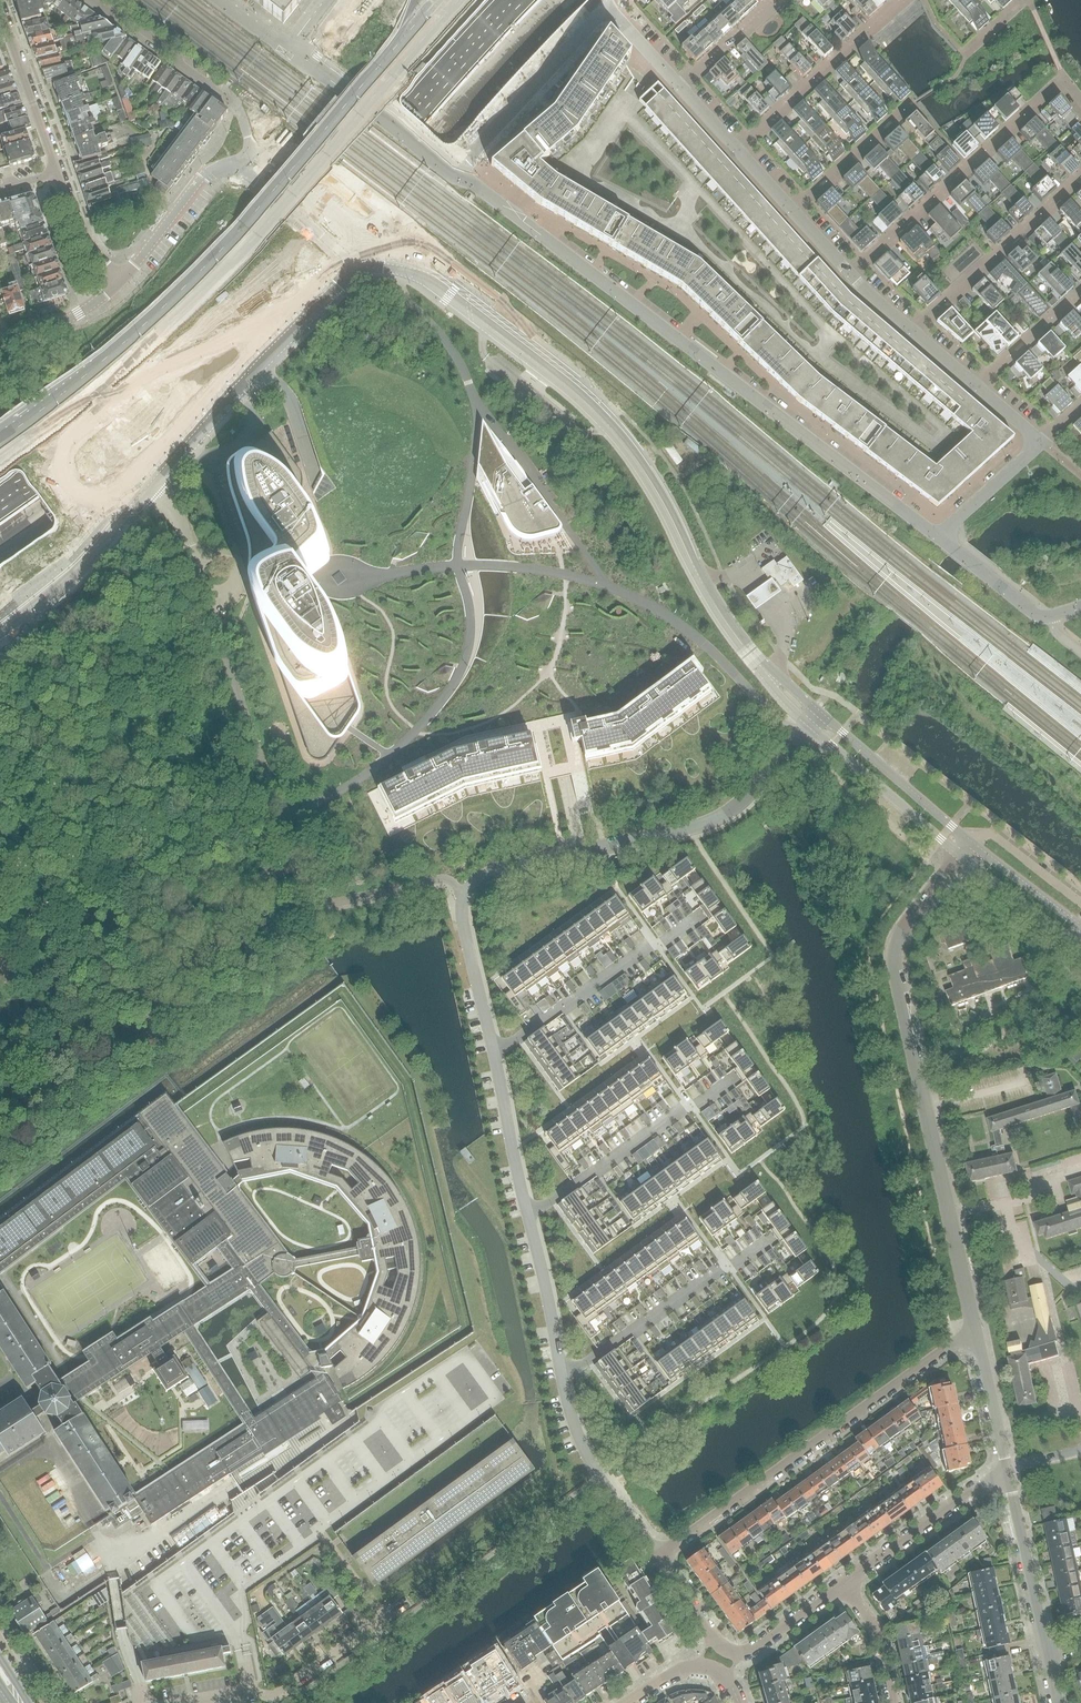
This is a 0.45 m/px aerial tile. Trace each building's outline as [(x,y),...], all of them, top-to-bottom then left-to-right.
[(39,0),(14,0),(15,4),(16,3),(22,23),(43,18),(40,6),(26,10),(25,7),(29,6),(28,2),(39,0)] [(44,12),(49,11),(48,4),(53,3),(54,7),(53,0),(41,0),(44,12)] [(57,9),(64,0),(53,0),(54,7),(57,9)] [(65,16),(76,1),(75,0),(64,0),(57,9),(57,19),(60,18),(60,12),(65,16)] [(261,7),(283,24),(299,4),(302,0),(253,0),(261,7)] [(672,0),(654,0),(653,1),(658,6),(660,4),(667,12),(672,17),(670,19),(675,25),(686,15),(680,8),(672,0)] [(680,8),(688,2),(686,0),(672,0),(680,8)] [(726,6),(740,21),(748,13),(737,0),(733,0),(726,6)] [(748,13),(758,5),(754,0),(737,0),(748,13)] [(812,2),(814,0),(825,12),(834,4),(830,0),(809,0),(812,2)] [(851,11),(856,16),(861,11),(868,18),(877,10),(867,0),(848,0),(847,0),(854,8),(851,11)] [(955,8),(969,23),(971,21),(977,33),(988,23),(983,11),(973,0),(964,0),(955,8)] [(990,4),(994,1),(1002,10),(1013,0),(1012,0),(987,0),(990,4)] [(69,18),(72,21),(84,7),(76,1),(65,16),(61,21),(64,24),(69,18)] [(705,9),(702,6),(697,10),(700,14),(705,9)] [(740,21),(726,6),(717,15),(730,29),(740,21)] [(838,29),(839,30),(834,34),(841,42),(856,29),(835,6),(831,10),(837,16),(829,23),(836,31),(838,29)] [(76,24),(78,23),(100,18),(84,7),(72,21),(76,24)] [(700,14),(697,10),(692,15),(695,18),(700,14)] [(717,15),(709,22),(722,37),(730,29),(717,15)] [(78,23),(81,35),(113,27),(100,18),(78,23)] [(803,18),(794,26),(812,46),(810,48),(815,54),(817,52),(824,59),(832,51),(803,18)] [(854,18),(850,21),(855,27),(859,23),(854,18)] [(47,19),(23,25),(27,36),(59,28),(60,28),(58,21),(48,23),(47,19)] [(688,25),(685,22),(680,26),(683,30),(688,25)] [(722,37),(709,22),(699,31),(713,46),(722,37)] [(683,30),(680,26),(675,31),(678,34),(683,30)] [(87,47),(100,44),(126,37),(113,27),(81,35),(73,37),(64,40),(65,44),(85,40),(87,47)] [(59,28),(27,36),(32,47),(63,39),(59,28)] [(630,56),(609,31),(553,112),(520,141),(522,143),(521,144),(516,148),(514,146),(491,166),(538,204),(556,179),(553,177),(539,165),(576,133),(612,82),(624,65),(630,56)] [(699,31),(691,38),(704,53),(713,46),(699,31)] [(120,65),(135,44),(126,37),(100,44),(114,54),(113,55),(122,61),(120,65)] [(781,37),(772,45),(791,66),(789,68),(794,73),(796,71),(802,78),(811,70),(809,68),(813,64),(807,57),(803,61),(781,37)] [(695,62),(704,53),(691,38),(681,47),(695,62)] [(56,54),(57,53),(58,54),(67,51),(63,39),(32,47),(36,58),(37,58),(38,58),(56,54)] [(747,61),(758,73),(767,65),(745,40),(736,48),(743,55),(740,57),(745,63),(747,61)] [(863,63),(860,67),(874,82),(888,69),(878,58),(869,42),(858,51),(863,63)] [(144,51),(135,44),(120,65),(126,69),(123,73),(126,76),(144,51)] [(108,63),(87,49),(92,68),(108,63)] [(153,57),(144,51),(126,76),(130,79),(136,71),(140,75),(141,74),(142,75),(142,76),(148,80),(160,63),(154,59),(153,58),(153,57)] [(59,64),(63,63),(63,60),(58,61),(56,54),(38,58),(41,69),(59,65),(59,64)] [(116,61),(109,56),(106,60),(114,65),(116,61)] [(724,60),(714,69),(709,73),(716,81),(721,77),(722,78),(720,79),(727,87),(734,80),(740,87),(745,83),(724,60)] [(47,85),(49,84),(67,78),(63,63),(59,64),(59,65),(41,69),(47,85)] [(118,70),(108,63),(108,64),(113,77),(118,70)] [(843,82),(840,85),(854,100),(868,88),(845,63),(835,73),(843,82)] [(149,93),(154,97),(172,71),(163,64),(151,81),(156,84),(149,93)] [(107,66),(101,68),(108,87),(114,85),(107,66)] [(772,89),(772,90),(767,95),(775,103),(790,89),(769,66),(764,70),(770,77),(763,84),(770,91),(772,89)] [(902,84),(888,69),(874,82),(888,97),(891,94),(900,103),(910,94),(902,84)] [(14,82),(10,70),(0,73),(0,86),(14,82)] [(164,102),(181,77),(172,71),(154,97),(161,87),(166,91),(156,107),(157,108),(164,102)] [(77,77),(54,85),(61,104),(81,97),(77,86),(79,85),(77,77)] [(191,84),(181,77),(164,102),(157,108),(158,108),(166,101),(171,105),(168,109),(174,108),(191,84)] [(18,93),(14,82),(0,86),(0,98),(18,93)] [(822,101),(818,104),(832,120),(846,107),(832,92),(824,83),(813,92),(822,101)] [(200,90),(191,84),(174,108),(180,107),(184,101),(189,105),(200,90)] [(768,109),(746,84),(737,92),(748,104),(746,107),(751,112),(753,110),(760,117),(768,109)] [(121,87),(117,88),(122,100),(126,95),(121,87)] [(881,103),(868,88),(854,100),(867,116),(870,113),(876,125),(886,115),(881,103)] [(1017,95),(1011,88),(993,99),(998,104),(993,108),(1005,121),(1018,109),(1011,101),(1017,95)] [(982,412),(983,411),(849,297),(819,263),(664,91),(663,91),(645,108),(646,109),(709,179),(772,249),(800,280),(829,312),(882,358),(952,418),(965,429),(971,434),(989,419),(982,412)] [(0,98),(0,109),(22,103),(18,93),(0,98)] [(61,104),(65,116),(80,110),(78,104),(90,100),(88,94),(81,97),(61,104)] [(169,190),(192,160),(228,112),(205,94),(191,112),(196,116),(151,176),(158,182),(154,187),(165,195),(169,189),(169,190)] [(1080,122),(1059,96),(1048,107),(1070,131),(1076,126),(1080,122)] [(113,99),(118,112),(122,110),(118,97),(113,99)] [(732,97),(726,103),(731,108),(737,103),(732,97)] [(128,98),(122,100),(127,114),(133,112),(128,98)] [(800,121),(797,124),(811,139),(825,126),(802,102),(792,112),(800,121)] [(9,122),(27,116),(23,105),(0,112),(0,118),(2,124),(9,122)] [(96,105),(80,110),(65,116),(70,128),(85,122),(93,119),(100,117),(96,105)] [(860,122),(846,107),(832,120),(846,135),(848,133),(855,144),(865,135),(860,122)] [(126,121),(122,110),(118,112),(117,112),(120,123),(126,121)] [(133,113),(127,115),(130,122),(135,120),(133,113)] [(917,132),(929,146),(938,138),(915,113),(904,123),(915,134),(917,132)] [(998,128),(986,115),(973,127),(985,140),(998,128)] [(25,130),(31,128),(27,116),(9,122),(12,131),(9,132),(8,129),(0,131),(0,138),(1,137),(13,134),(25,130)] [(70,128),(74,140),(89,134),(87,128),(95,125),(93,119),(85,122),(70,128)] [(1047,152),(1057,143),(1034,119),(1020,132),(1030,143),(1035,138),(1047,152)] [(166,120),(159,122),(160,129),(168,127),(166,120)] [(779,140),(776,143),(789,159),(803,146),(781,121),(771,131),(779,140)] [(1070,131),(1070,132),(1080,143),(1073,150),(1080,159),(1080,124),(1078,127),(1076,126),(1070,131)] [(825,126),(811,139),(825,155),(827,152),(833,164),(844,154),(839,142),(825,126)] [(899,149),(911,162),(921,153),(898,129),(883,142),(894,153),(899,149)] [(954,144),(952,146),(964,159),(977,147),(965,134),(961,129),(950,139),(954,144)] [(1,137),(4,149),(19,145),(30,142),(25,130),(13,134),(1,137)] [(93,133),(89,134),(74,140),(82,161),(101,156),(98,148),(101,147),(101,148),(109,145),(105,135),(98,138),(95,139),(93,133)] [(150,135),(131,139),(134,149),(152,145),(150,135)] [(960,162),(938,138),(929,146),(938,156),(935,158),(949,173),(960,162)] [(1012,160),(1024,173),(1034,165),(1011,140),(996,153),(1007,165),(1012,160)] [(35,156),(30,142),(19,145),(25,162),(33,160),(35,156)] [(25,162),(19,145),(4,149),(6,155),(0,156),(0,170),(10,167),(25,162)] [(803,146),(789,159),(803,174),(806,172),(812,183),(822,174),(817,161),(803,146)] [(879,167),(891,180),(900,172),(878,147),(863,161),(873,172),(879,167)] [(1079,168),(1077,166),(1060,147),(1042,163),(1059,182),(1066,176),(1068,178),(1079,168)] [(74,163),(77,172),(100,164),(99,160),(116,154),(115,151),(101,156),(82,161),(74,163)] [(943,178),(921,153),(911,162),(923,175),(918,180),(928,192),(943,178)] [(989,181),(1001,194),(1010,186),(988,161),(973,174),(983,186),(989,181)] [(100,165),(100,164),(77,172),(80,182),(103,174),(102,169),(110,166),(109,162),(100,165)] [(132,165),(135,175),(143,172),(140,163),(132,165)] [(1036,187),(1031,191),(1041,203),(1056,189),(1049,182),(1046,179),(1034,165),(1024,173),(1036,187)] [(870,199),(880,190),(857,166),(843,179),(853,191),(858,186),(870,199)] [(103,174),(80,182),(84,192),(97,188),(111,183),(113,182),(114,182),(111,172),(103,174)] [(923,197),(900,172),(891,180),(903,194),(898,199),(908,210),(923,197)] [(110,195),(87,202),(91,213),(121,205),(119,199),(117,194),(126,192),(128,192),(149,186),(147,179),(117,187),(117,188),(119,192),(110,195)] [(919,494),(937,507),(1014,438),(990,418),(989,419),(971,434),(934,468),(889,433),(815,377),(765,329),(693,260),(674,248),(638,227),(628,221),(601,205),(589,198),(577,191),(574,189),(556,179),(539,205),(556,215),(558,212),(567,217),(565,220),(613,248),(663,278),(680,288),(702,309),(705,306),(712,313),(709,316),(739,344),(745,350),(798,402),(824,421),(826,418),(834,424),(832,427),(872,458),(912,488),(914,485),(922,491),(919,494)] [(97,188),(84,192),(87,202),(110,195),(119,192),(117,188),(109,191),(107,187),(114,185),(113,182),(111,183),(97,188)] [(966,202),(978,215),(987,207),(965,182),(950,196),(960,207),(966,202)] [(1013,208),(1008,213),(1018,224),(1033,210),(1010,186),(1001,194),(1013,208)] [(816,203),(839,228),(848,219),(836,206),(841,201),(831,190),(816,203)] [(902,215),(880,190),(870,199),(883,212),(877,217),(887,229),(902,215)] [(984,194),(979,198),(986,206),(991,201),(984,194)] [(24,216),(38,212),(33,197),(30,195),(19,199),(24,216)] [(19,199),(9,202),(13,218),(17,232),(19,231),(28,228),(19,199)] [(1080,235),(1080,214),(1069,201),(1059,211),(1080,235)] [(13,218),(9,202),(0,204),(0,222),(1,226),(7,224),(11,237),(18,235),(17,232),(13,218)] [(927,216),(935,224),(930,229),(939,238),(944,234),(950,241),(961,230),(939,206),(927,216)] [(991,230),(985,235),(995,245),(1010,231),(987,207),(978,215),(991,230)] [(956,210),(952,214),(964,227),(968,223),(956,210)] [(42,223),(38,212),(24,216),(28,228),(42,223)] [(860,233),(848,219),(839,228),(861,252),(876,239),(866,228),(860,233)] [(1049,220),(1034,234),(1046,247),(1053,241),(1063,252),(1071,245),(1049,220)] [(0,245),(3,257),(10,255),(6,243),(1,226),(0,222),(0,245)] [(19,231),(24,243),(47,235),(42,223),(28,228),(19,231)] [(932,261),(934,259),(934,260),(939,257),(938,256),(939,255),(940,255),(940,254),(940,253),(939,251),(937,249),(936,247),(935,246),(932,243),(930,241),(927,238),(924,235),(918,228),(917,227),(916,227),(915,227),(915,228),(906,237),(906,236),(899,241),(918,262),(924,256),(923,255),(926,253),(927,253),(932,260),(931,260),(932,261)] [(26,250),(28,255),(51,247),(47,235),(24,243),(8,249),(11,255),(26,250)] [(1056,259),(1061,255),(1072,267),(1067,271),(1077,282),(1080,278),(1080,256),(1071,245),(1056,259)] [(32,266),(55,258),(51,247),(28,255),(32,266)] [(1021,274),(1036,260),(1026,249),(1021,253),(1017,249),(1007,258),(1021,274)] [(897,260),(889,253),(888,254),(887,253),(873,266),(882,276),(884,274),(896,287),(910,274),(897,260)] [(24,307),(19,292),(26,290),(22,278),(20,271),(14,254),(8,257),(16,283),(9,285),(10,289),(2,292),(9,313),(24,307)] [(32,266),(36,278),(59,270),(55,258),(32,266)] [(1050,264),(1045,258),(1039,263),(1044,269),(1050,264)] [(1004,260),(996,268),(990,274),(997,282),(998,282),(997,281),(998,280),(1011,288),(1009,292),(1011,293),(1014,295),(1015,296),(1027,285),(1004,260)] [(1050,264),(1044,269),(1037,275),(1060,300),(1072,288),(1050,264)] [(34,287),(35,290),(63,280),(59,270),(36,278),(38,286),(34,287)] [(939,295),(924,278),(912,289),(927,307),(939,295)] [(983,279),(972,290),(992,312),(1003,301),(983,279)] [(66,290),(63,280),(35,290),(27,293),(31,306),(65,295),(66,290)] [(1027,285),(1015,296),(1011,299),(1015,304),(1020,299),(1038,319),(1049,310),(1027,285)] [(963,298),(958,302),(966,311),(970,307),(963,298)] [(1048,303),(1051,307),(1057,302),(1053,298),(1048,303)] [(937,322),(962,344),(973,333),(951,309),(937,322)] [(995,313),(985,323),(999,339),(1007,348),(1018,338),(1015,335),(995,313)] [(1059,324),(1074,341),(1080,335),(1080,323),(1072,313),(1059,324)] [(985,323),(974,333),(988,349),(999,339),(985,323)] [(1028,329),(1023,323),(1018,327),(1024,333),(1028,329)] [(1050,333),(1037,344),(1052,361),(1064,350),(1050,333)] [(1027,353),(1015,365),(1022,373),(1030,381),(1042,370),(1027,353)] [(1022,373),(1015,365),(1009,370),(1010,372),(1005,377),(1009,382),(1015,377),(1016,378),(1022,373)] [(1067,377),(1080,393),(1080,368),(1079,366),(1067,377)] [(1061,378),(1057,374),(1051,379),(1055,383),(1061,378)] [(1050,378),(1041,386),(1049,394),(1045,398),(1060,414),(1072,403),(1050,378)] [(1080,434),(1080,419),(1072,426),(1080,435),(1080,434)] [(496,452),(480,422),(476,466),(480,474),(503,516),(509,528),(511,530),(513,532),(515,534),(516,535),(518,536),(522,537),(524,538),(526,538),(528,538),(532,538),(536,537),(555,532),(558,530),(558,529),(558,527),(558,525),(551,516),(551,515),(516,468),(501,447),(496,452)] [(1079,435),(1073,428),(1069,432),(1075,439),(1079,435)] [(279,670),(296,718),(307,752),(314,758),(320,757),(328,752),(339,740),(348,726),(359,711),(349,679),(347,674),(338,648),(330,624),(329,621),(328,619),(327,616),(325,614),(324,612),(323,609),(321,607),(308,589),(306,587),(303,585),(301,584),(301,583),(302,580),(306,576),(307,575),(324,560),(325,558),(326,556),(326,554),(326,552),(326,549),(325,545),(322,537),(321,535),(320,532),(319,530),(317,528),(315,523),(312,519),(307,512),(304,508),(303,505),(302,503),(301,500),(301,498),(301,495),(302,487),(302,484),(302,479),(300,471),(271,432),(254,445),(235,459),(219,471),(218,471),(217,472),(216,474),(216,475),(215,476),(215,478),(215,479),(215,480),(215,482),(215,483),(218,491),(219,494),(221,499),(235,541),(244,567),(252,590),(262,620),(279,670)] [(701,450),(688,439),(683,444),(697,455),(701,450)] [(677,467),(683,462),(669,442),(663,447),(677,467)] [(705,465),(701,460),(688,469),(692,475),(705,465)] [(427,529),(406,529),(406,545),(416,545),(416,546),(427,546),(427,529)] [(803,581),(786,557),(776,564),(774,560),(761,569),(767,579),(775,579),(780,588),(789,581),(793,587),(803,581)] [(771,583),(745,600),(753,613),(780,596),(771,583)] [(541,591),(536,605),(549,609),(553,595),(541,591)] [(379,788),(367,794),(389,837),(398,832),(399,832),(415,824),(416,824),(440,812),(461,801),(462,801),(469,798),(490,793),(491,793),(515,787),(541,782),(550,779),(571,774),(588,771),(625,762),(626,762),(636,760),(646,753),(646,752),(658,744),(658,743),(670,735),(681,727),(681,726),(697,715),(720,697),(715,690),(692,660),(690,657),(615,713),(585,720),(584,720),(582,720),(577,722),(568,724),(566,714),(465,736),(402,768),(405,775),(379,788)] [(673,772),(676,785),(696,780),(693,767),(673,772)] [(264,875),(281,869),(277,857),(260,864),(264,875)] [(667,881),(659,887),(666,895),(673,890),(671,887),(686,876),(695,869),(687,858),(663,876),(667,881)] [(641,885),(640,885),(654,904),(666,895),(659,887),(653,878),(641,886),(641,885)] [(702,879),(691,887),(703,904),(700,906),(705,913),(719,902),(702,879)] [(640,886),(628,895),(641,913),(654,904),(640,885),(640,886)] [(610,902),(606,905),(617,921),(628,913),(615,896),(609,901),(610,902)] [(719,902),(705,913),(709,919),(712,917),(725,934),(736,926),(719,902)] [(599,909),(595,912),(607,929),(617,921),(606,905),(605,904),(598,908),(599,909)] [(589,917),(585,920),(597,936),(607,929),(595,912),(594,911),(588,916),(589,917)] [(955,926),(942,931),(949,949),(965,943),(971,959),(963,962),(966,970),(950,976),(954,988),(946,991),(947,993),(952,1006),(1032,976),(1025,958),(1015,961),(1009,945),(995,950),(988,930),(979,933),(974,919),(967,922),(963,914),(952,918),(955,926)] [(579,924),(575,927),(587,943),(597,936),(585,920),(584,918),(578,923),(579,924)] [(569,932),(565,935),(576,951),(587,943),(575,927),(574,926),(568,931),(569,932)] [(558,939),(554,942),(566,958),(576,951),(565,935),(564,933),(557,938),(558,939)] [(716,950),(709,955),(715,964),(723,958),(727,964),(751,947),(743,936),(734,942),(719,953),(716,950)] [(548,947),(544,949),(556,966),(566,958),(554,942),(554,941),(547,945),(548,947)] [(538,954),(534,957),(546,973),(556,966),(544,949),(543,948),(537,953),(538,954)] [(709,955),(697,964),(711,982),(710,981),(722,973),(715,964),(709,955)] [(528,961),(524,964),(535,981),(546,973),(534,957),(533,956),(527,960),(528,961)] [(517,969),(513,972),(525,988),(535,981),(524,964),(523,963),(516,968),(517,969)] [(697,964),(685,973),(698,991),(710,982),(710,983),(711,982),(697,964)] [(513,971),(502,978),(511,990),(505,995),(520,1016),(527,1011),(515,995),(525,988),(513,972),(513,971)] [(674,976),(662,984),(675,1001),(679,998),(680,998),(686,994),(674,976)] [(662,984),(652,992),(664,1009),(668,1006),(669,1006),(675,1002),(675,1001),(662,984)] [(652,992),(641,1000),(653,1017),(657,1014),(658,1014),(664,1010),(664,1009),(652,992)] [(641,1000),(630,1008),(642,1025),(647,1021),(647,1022),(654,1017),(653,1017),(641,1000)] [(630,1008),(619,1016),(631,1032),(636,1029),(636,1030),(643,1025),(642,1025),(630,1008)] [(619,1016),(608,1023),(621,1040),(625,1037),(625,1038),(632,1033),(631,1032),(619,1016)] [(700,1044),(693,1049),(699,1058),(707,1053),(704,1049),(719,1038),(728,1032),(720,1021),(696,1038),(700,1044)] [(608,1023),(598,1031),(610,1048),(614,1045),(615,1046),(621,1041),(621,1040),(608,1023)] [(527,1039),(524,1041),(527,1046),(530,1044),(534,1049),(551,1037),(544,1027),(534,1034),(527,1039)] [(598,1031),(586,1039),(602,1060),(607,1056),(605,1053),(610,1049),(610,1048),(598,1031)] [(534,1049),(531,1052),(535,1056),(538,1054),(541,1059),(558,1047),(551,1037),(534,1049)] [(674,1048),(687,1067),(699,1058),(693,1049),(686,1040),(675,1048),(674,1048)] [(735,1041),(724,1049),(737,1067),(734,1069),(738,1075),(752,1065),(735,1041)] [(541,1059),(538,1061),(542,1066),(545,1064),(548,1069),(565,1056),(558,1047),(541,1059)] [(674,1049),(662,1058),(675,1075),(687,1067),(674,1048),(673,1048),(674,1049)] [(1077,1050),(1069,1059),(1075,1065),(1080,1059),(1080,1053),(1077,1050)] [(548,1069),(545,1071),(549,1076),(552,1074),(555,1078),(572,1066),(565,1056),(548,1069)] [(643,1065),(639,1067),(651,1084),(661,1076),(649,1060),(649,1059),(642,1063),(643,1065)] [(752,1065),(738,1075),(743,1082),(746,1079),(758,1097),(769,1089),(752,1065)] [(555,1078),(552,1081),(556,1086),(559,1083),(563,1089),(580,1076),(572,1066),(555,1078)] [(633,1072),(629,1075),(641,1091),(651,1084),(639,1067),(638,1066),(632,1071),(633,1072)] [(1037,1085),(1039,1091),(1040,1091),(1046,1093),(1047,1099),(986,1119),(990,1132),(992,1132),(995,1146),(990,1147),(991,1151),(996,1150),(997,1157),(966,1164),(970,1182),(1017,1171),(1012,1153),(1005,1155),(999,1129),(1066,1108),(1061,1095),(1054,1073),(1041,1077),(1041,1080),(1037,1085)] [(623,1079),(619,1082),(631,1099),(641,1091),(629,1075),(628,1074),(622,1078),(623,1079)] [(612,1087),(608,1090),(620,1106),(631,1099),(619,1082),(618,1081),(612,1086),(612,1087)] [(602,1094),(598,1097),(610,1113),(620,1106),(608,1090),(608,1089),(601,1093),(602,1094)] [(1061,1095),(1066,1108),(1077,1105),(1080,1114),(1080,1104),(1079,1104),(1074,1091),(1061,1095)] [(5,1452),(9,1457),(45,1433),(36,1419),(44,1413),(46,1415),(57,1418),(63,1427),(54,1432),(105,1512),(109,1510),(113,1515),(101,1523),(104,1527),(112,1522),(116,1529),(142,1512),(151,1525),(227,1476),(263,1453),(265,1456),(320,1419),(318,1416),(342,1401),(338,1394),(334,1387),(324,1373),(322,1368),(333,1369),(342,1389),(350,1385),(360,1379),(370,1371),(379,1363),(388,1354),(395,1344),(402,1334),(407,1323),(412,1311),(413,1309),(416,1297),(419,1285),(420,1273),(420,1261),(419,1248),(417,1236),(414,1225),(411,1219),(407,1207),(401,1197),(394,1186),(387,1177),(379,1168),(369,1160),(360,1152),(351,1147),(340,1141),(329,1137),(317,1133),(305,1131),(293,1129),(281,1129),(268,1130),(256,1131),(246,1134),(234,1138),(223,1143),(241,1181),(233,1184),(208,1150),(193,1131),(181,1114),(176,1107),(168,1097),(166,1094),(139,1114),(0,1219),(0,1273),(126,1178),(192,1266),(224,1241),(242,1265),(153,1323),(150,1319),(117,1341),(112,1334),(84,1353),(91,1363),(59,1383),(49,1367),(52,1365),(4,1291),(4,1292),(0,1286),(0,1349),(26,1390),(35,1384),(41,1392),(38,1404),(40,1406),(31,1412),(22,1398),(0,1412),(0,1455),(5,1452)] [(592,1102),(588,1105),(600,1121),(610,1113),(598,1097),(597,1096),(591,1101),(592,1102)] [(750,1112),(742,1118),(749,1126),(756,1121),(760,1127),(785,1109),(776,1098),(767,1105),(752,1116),(750,1112)] [(582,1109),(578,1112),(590,1128),(600,1121),(588,1105),(587,1103),(581,1108),(582,1109)] [(238,1111),(235,1106),(229,1109),(232,1114),(238,1111)] [(571,1117),(567,1119),(579,1136),(590,1128),(578,1112),(577,1111),(571,1115),(571,1117)] [(1072,1119),(1079,1136),(1080,1136),(1080,1115),(1072,1119)] [(561,1124),(557,1127),(569,1143),(579,1136),(567,1119),(567,1118),(560,1123),(561,1124)] [(742,1118),(731,1126),(744,1145),(745,1145),(744,1144),(755,1136),(749,1126),(742,1118)] [(556,1126),(546,1133),(555,1146),(549,1150),(564,1171),(571,1166),(559,1150),(569,1143),(557,1127),(556,1126)] [(731,1126),(718,1135),(731,1153),(743,1145),(744,1145),(731,1126)] [(707,1139),(696,1147),(708,1164),(713,1160),(713,1161),(720,1156),(707,1139)] [(696,1147),(685,1155),(697,1171),(702,1168),(702,1169),(709,1164),(708,1164),(696,1147)] [(460,1152),(469,1164),(474,1160),(465,1148),(460,1152)] [(685,1155),(674,1163),(687,1179),(691,1176),(691,1177),(698,1172),(697,1171),(685,1155)] [(674,1163),(664,1170),(676,1187),(680,1184),(681,1185),(687,1180),(687,1179),(674,1163)] [(664,1170),(653,1178),(665,1195),(669,1192),(670,1193),(676,1188),(676,1187),(664,1170)] [(653,1178),(642,1186),(654,1203),(659,1200),(666,1196),(665,1195),(653,1178)] [(1068,1182),(1072,1195),(1076,1194),(1077,1198),(1068,1201),(1071,1212),(1036,1222),(1039,1234),(1045,1233),(1047,1237),(1068,1231),(1069,1235),(1078,1233),(1077,1229),(1080,1228),(1080,1178),(1068,1182)] [(736,1218),(743,1213),(741,1209),(756,1199),(765,1192),(757,1181),(733,1198),(737,1204),(730,1210),(736,1218)] [(642,1186),(631,1194),(643,1211),(648,1207),(648,1208),(655,1203),(654,1203),(642,1186)] [(560,1202),(557,1204),(561,1209),(564,1207),(568,1212),(585,1199),(578,1189),(567,1197),(560,1202)] [(631,1194),(620,1202),(635,1223),(641,1219),(638,1215),(644,1211),(643,1211),(631,1194)] [(568,1212),(565,1214),(568,1219),(571,1217),(575,1222),(592,1209),(585,1199),(568,1212)] [(736,1218),(730,1210),(723,1200),(711,1209),(711,1208),(724,1227),(736,1218)] [(775,1236),(789,1225),(772,1202),(761,1210),(773,1227),(770,1229),(775,1236)] [(724,1227),(711,1208),(710,1208),(711,1209),(699,1218),(712,1236),(724,1227)] [(575,1222),(572,1224),(575,1229),(578,1226),(582,1231),(599,1219),(592,1209),(575,1222)] [(582,1231),(579,1234),(582,1238),(585,1236),(589,1241),(606,1229),(599,1219),(582,1231)] [(676,1228),(688,1244),(698,1236),(686,1219),(679,1224),(680,1225),(676,1228)] [(339,1236),(345,1234),(343,1225),(337,1227),(339,1236)] [(806,1249),(789,1225),(775,1236),(779,1242),(783,1240),(795,1257),(806,1249)] [(688,1244),(676,1228),(675,1226),(669,1231),(670,1232),(666,1235),(678,1251),(688,1244)] [(589,1241),(586,1243),(589,1248),(592,1246),(596,1251),(613,1239),(606,1229),(589,1241)] [(667,1259),(678,1251),(666,1235),(665,1234),(659,1238),(659,1240),(655,1242),(667,1259)] [(657,1266),(667,1259),(655,1242),(655,1241),(648,1246),(649,1247),(645,1250),(657,1266)] [(647,1274),(657,1266),(645,1250),(644,1249),(638,1253),(639,1254),(635,1257),(647,1274)] [(625,1265),(637,1281),(647,1274),(635,1257),(634,1256),(628,1261),(629,1262),(625,1265)] [(787,1273),(779,1278),(785,1287),(793,1281),(797,1287),(821,1270),(813,1258),(813,1259),(804,1265),(789,1276),(787,1273)] [(212,1272),(217,1268),(213,1263),(208,1267),(212,1272)] [(614,1272),(626,1289),(637,1281),(625,1265),(624,1264),(618,1268),(618,1269),(614,1272)] [(1009,1358),(1020,1407),(1036,1404),(1029,1370),(1031,1370),(1030,1365),(1060,1356),(1056,1343),(1058,1342),(1050,1315),(1049,1309),(1043,1286),(1029,1289),(1032,1297),(1027,1299),(1022,1278),(1024,1277),(1022,1268),(1013,1271),(1015,1278),(1004,1281),(1010,1305),(1016,1304),(1017,1306),(1033,1308),(1038,1307),(1038,1311),(1040,1317),(1041,1318),(1035,1342),(1031,1341),(1029,1349),(1023,1351),(1021,1341),(1007,1343),(1010,1353),(1011,1353),(1012,1357),(1009,1358)] [(614,1271),(607,1276),(608,1277),(604,1280),(616,1296),(626,1289),(614,1272),(614,1271)] [(616,1296),(604,1280),(603,1278),(597,1283),(598,1284),(594,1287),(606,1303),(616,1296)] [(785,1287),(779,1278),(767,1287),(781,1305),(781,1304),(792,1296),(785,1287)] [(606,1303),(594,1287),(593,1286),(587,1290),(588,1292),(584,1295),(596,1311),(606,1303)] [(781,1305),(767,1287),(755,1295),(768,1313),(780,1305),(781,1306),(781,1305)] [(596,1311),(584,1295),(583,1293),(573,1301),(582,1313),(575,1318),(591,1339),(598,1334),(586,1318),(596,1311)] [(733,1307),(745,1324),(750,1320),(750,1321),(757,1316),(744,1299),(733,1307)] [(734,1332),(738,1329),(739,1329),(745,1325),(745,1324),(733,1307),(722,1315),(734,1332)] [(437,1315),(443,1324),(449,1320),(442,1311),(437,1315)] [(711,1323),(723,1340),(728,1336),(728,1337),(735,1332),(734,1332),(722,1315),(711,1323)] [(428,1322),(421,1325),(424,1332),(431,1329),(428,1322)] [(713,1347),(717,1344),(717,1345),(724,1340),(723,1340),(711,1323),(700,1331),(713,1347)] [(690,1338),(702,1355),(706,1352),(707,1353),(713,1348),(713,1347),(700,1331),(690,1338)] [(691,1363),(695,1360),(696,1361),(702,1356),(702,1355),(690,1338),(679,1346),(691,1363)] [(692,1364),(691,1363),(679,1346),(668,1354),(680,1371),(685,1368),(692,1364)] [(614,1350),(604,1357),(597,1362),(594,1364),(598,1369),(601,1367),(605,1372),(622,1360),(614,1350)] [(681,1372),(680,1371),(668,1354),(657,1362),(672,1383),(678,1379),(675,1376),(681,1372)] [(182,1361),(181,1362),(185,1369),(191,1379),(199,1390),(207,1385),(193,1363),(189,1357),(182,1361)] [(629,1369),(622,1360),(605,1372),(601,1374),(605,1379),(608,1377),(612,1382),(629,1369)] [(629,1369),(612,1382),(609,1384),(612,1389),(615,1387),(619,1391),(636,1379),(629,1369)] [(130,1387),(135,1383),(130,1376),(125,1379),(130,1387)] [(199,1390),(191,1379),(179,1387),(186,1398),(199,1390)] [(626,1401),(643,1389),(636,1379),(619,1391),(616,1394),(619,1399),(622,1396),(626,1401)] [(956,1404),(952,1385),(948,1386),(947,1383),(936,1386),(933,1382),(910,1399),(914,1404),(930,1392),(934,1409),(956,1404)] [(198,1393),(207,1409),(217,1403),(208,1387),(198,1393)] [(643,1389),(626,1401),(623,1403),(626,1408),(629,1406),(633,1411),(650,1399),(643,1389)] [(908,1401),(898,1408),(910,1425),(920,1418),(908,1401)] [(934,1409),(938,1430),(961,1425),(956,1404),(934,1409)] [(898,1408),(887,1416),(899,1433),(910,1425),(898,1408)] [(887,1416),(876,1424),(889,1441),(899,1433),(887,1416)] [(876,1424),(865,1432),(878,1449),(889,1441),(876,1424)] [(966,1445),(961,1425),(938,1430),(943,1450),(966,1445)] [(855,1439),(858,1443),(868,1456),(878,1449),(865,1432),(855,1439)] [(397,1570),(411,1560),(534,1470),(531,1465),(512,1440),(400,1522),(352,1557),(371,1583),(374,1587),(397,1570)] [(916,1448),(912,1442),(908,1445),(912,1451),(916,1448)] [(858,1443),(848,1450),(859,1466),(869,1459),(868,1456),(858,1443)] [(934,1453),(928,1445),(924,1448),(923,1446),(919,1449),(934,1469),(939,1465),(937,1462),(935,1463),(930,1456),(934,1453)] [(970,1463),(966,1445),(943,1450),(948,1472),(966,1468),(965,1465),(970,1463)] [(848,1450),(837,1458),(848,1474),(859,1466),(848,1450)] [(906,1456),(902,1450),(897,1453),(902,1459),(906,1456)] [(837,1458),(827,1466),(838,1481),(848,1474),(837,1458)] [(908,1464),(905,1460),(899,1464),(902,1468),(908,1464)] [(902,1468),(899,1464),(890,1470),(893,1475),(902,1468)] [(827,1466),(816,1473),(827,1489),(838,1481),(827,1466)] [(924,1498),(942,1486),(928,1467),(911,1480),(924,1498)] [(816,1473),(806,1481),(817,1496),(827,1489),(816,1473)] [(874,1478),(870,1473),(866,1476),(870,1481),(874,1478)] [(863,1486),(859,1480),(855,1484),(859,1489),(863,1486)] [(911,1480),(894,1492),(907,1511),(924,1498),(911,1480)] [(806,1481),(795,1489),(807,1504),(817,1496),(806,1481)] [(865,1488),(868,1492),(878,1486),(875,1481),(865,1488)] [(853,1494),(849,1488),(845,1491),(849,1497),(853,1494)] [(868,1492),(865,1488),(856,1495),(859,1499),(868,1492)] [(795,1489),(785,1496),(797,1512),(807,1504),(795,1489)] [(894,1492),(877,1505),(890,1523),(907,1511),(894,1492)] [(774,1504),(784,1517),(786,1520),(797,1512),(785,1496),(774,1504)] [(773,1525),(784,1517),(774,1504),(771,1500),(761,1507),(773,1525)] [(832,1509),(828,1503),(824,1506),(828,1512),(832,1509)] [(877,1505),(860,1517),(873,1535),(890,1523),(877,1505)] [(831,1513),(834,1517),(844,1510),(841,1506),(831,1513)] [(1055,1506),(1042,1509),(1045,1520),(1058,1517),(1055,1506)] [(183,1531),(187,1537),(176,1544),(180,1550),(230,1513),(227,1508),(219,1513),(216,1507),(183,1531)] [(761,1507),(751,1515),(763,1532),(773,1525),(761,1507)] [(834,1517),(831,1513),(822,1519),(825,1523),(834,1517)] [(751,1515),(740,1523),(752,1540),(763,1532),(751,1515)] [(856,1548),(873,1535),(860,1517),(843,1529),(856,1548)] [(812,1524),(807,1518),(803,1521),(808,1527),(812,1524)] [(949,1536),(950,1537),(963,1555),(986,1538),(980,1530),(983,1528),(975,1518),(973,1520),(972,1519),(949,1536)] [(1067,1519),(1045,1523),(1048,1537),(1070,1532),(1067,1519)] [(742,1548),(752,1540),(740,1523),(729,1531),(742,1548)] [(801,1532),(797,1526),(793,1529),(797,1535),(801,1532)] [(856,1548),(843,1529),(826,1542),(839,1560),(856,1548)] [(731,1556),(742,1548),(729,1531),(719,1538),(731,1556)] [(807,1531),(797,1538),(800,1542),(810,1535),(807,1531)] [(1070,1532),(1048,1537),(1051,1550),(1073,1545),(1070,1532)] [(786,1534),(782,1537),(786,1542),(790,1539),(786,1534)] [(934,1547),(925,1553),(938,1571),(939,1572),(963,1555),(950,1537),(935,1548),(934,1547)] [(826,1542),(809,1554),(822,1573),(839,1560),(826,1542)] [(776,1550),(771,1544),(767,1547),(772,1553),(776,1550)] [(1073,1545),(1051,1550),(1054,1563),(1076,1558),(1073,1545)] [(780,1550),(784,1555),(788,1552),(784,1547),(780,1550)] [(689,1565),(699,1579),(718,1566),(705,1548),(689,1560),(689,1565)] [(722,1548),(718,1551),(725,1560),(729,1557),(722,1548)] [(757,1555),(761,1561),(765,1557),(761,1551),(757,1555)] [(67,1563),(74,1577),(95,1566),(88,1552),(67,1563)] [(925,1553),(910,1563),(924,1581),(938,1571),(925,1553)] [(809,1554),(792,1567),(805,1585),(822,1573),(809,1554)] [(763,1561),(766,1566),(775,1560),(772,1555),(763,1561)] [(729,1557),(725,1560),(731,1568),(735,1565),(729,1557)] [(990,1558),(982,1560),(983,1567),(992,1566),(990,1558)] [(1076,1558),(1054,1563),(1057,1576),(1079,1571),(1076,1558)] [(653,1595),(630,1559),(614,1570),(627,1590),(629,1588),(639,1603),(636,1605),(635,1608),(639,1614),(641,1613),(651,1627),(641,1634),(647,1644),(654,1639),(657,1643),(674,1633),(650,1596),(653,1595)] [(910,1563),(896,1573),(909,1591),(924,1581),(910,1563)] [(744,1573),(751,1568),(748,1564),(741,1569),(744,1573)] [(730,1582),(718,1566),(699,1579),(711,1596),(730,1582)] [(788,1598),(805,1585),(792,1567),(774,1579),(788,1598)] [(993,1577),(995,1577),(993,1568),(970,1573),(978,1611),(1001,1606),(999,1596),(998,1596),(993,1577)] [(296,1569),(288,1574),(292,1579),(299,1573),(296,1569)] [(1057,1576),(1060,1589),(1080,1584),(1080,1580),(1079,1571),(1057,1576)] [(619,1601),(600,1573),(533,1618),(552,1646),(570,1634),(569,1633),(574,1630),(575,1631),(599,1615),(598,1614),(602,1611),(603,1612),(619,1601)] [(895,1602),(909,1591),(896,1573),(882,1584),(884,1587),(872,1595),(885,1613),(896,1604),(895,1602)] [(771,1610),(788,1598),(774,1579),(757,1592),(771,1610)] [(742,1599),(730,1582),(711,1596),(723,1613),(742,1599)] [(317,1592),(310,1583),(307,1586),(313,1595),(317,1592)] [(757,1606),(750,1610),(757,1620),(768,1612),(747,1583),(744,1585),(750,1594),(749,1595),(757,1606)] [(1060,1589),(1063,1602),(1080,1598),(1080,1584),(1060,1589)] [(309,1597),(313,1595),(307,1586),(303,1588),(309,1597)] [(316,1598),(333,1621),(343,1614),(332,1600),(337,1596),(331,1587),(316,1598)] [(942,1592),(939,1588),(930,1596),(932,1600),(942,1592)] [(954,1597),(952,1588),(943,1595),(944,1599),(954,1597)] [(9,1611),(25,1636),(48,1621),(32,1597),(17,1606),(9,1611)] [(287,1600),(294,1609),(297,1606),(291,1597),(287,1600)] [(323,1628),(333,1621),(316,1598),(313,1600),(317,1605),(310,1610),(323,1628)] [(1063,1602),(1066,1615),(1080,1611),(1080,1598),(1063,1602)] [(757,1620),(750,1610),(742,1599),(723,1613),(737,1631),(741,1631),(757,1620)] [(290,1611),(294,1609),(287,1600),(284,1602),(290,1611)] [(596,1637),(600,1635),(598,1632),(605,1628),(614,1640),(635,1626),(619,1601),(603,1612),(602,1611),(598,1614),(599,1615),(575,1631),(574,1630),(569,1633),(570,1634),(552,1646),(562,1660),(597,1638),(596,1637)] [(913,1608),(915,1612),(926,1605),(923,1601),(913,1608)] [(251,1607),(253,1613),(260,1611),(258,1605),(251,1607)] [(297,1612),(314,1635),(323,1628),(310,1610),(309,1611),(305,1605),(297,1612)] [(61,1613),(65,1620),(74,1615),(70,1606),(60,1611),(58,1607),(48,1612),(51,1618),(61,1613)] [(957,1626),(953,1606),(946,1608),(950,1628),(957,1626)] [(1002,1615),(1003,1615),(1001,1606),(978,1611),(982,1630),(977,1631),(979,1640),(984,1639),(986,1648),(989,1648),(990,1653),(1005,1650),(1004,1644),(1009,1643),(1007,1634),(1006,1634),(1002,1615)] [(352,1607),(343,1613),(347,1618),(355,1612),(352,1607)] [(294,1649),(304,1642),(291,1624),(287,1627),(273,1608),(267,1612),(294,1649)] [(285,1656),(294,1649),(267,1612),(262,1616),(273,1631),(268,1634),(274,1642),(268,1646),(276,1656),(282,1652),(285,1656)] [(291,1624),(304,1642),(314,1635),(297,1612),(294,1614),(297,1619),(291,1624)] [(903,1624),(894,1626),(897,1639),(919,1634),(917,1621),(911,1622),(910,1616),(908,1613),(902,1619),(903,1624)] [(859,1633),(845,1614),(834,1621),(848,1641),(859,1633)] [(34,1634),(41,1644),(66,1628),(63,1625),(58,1629),(56,1625),(62,1621),(60,1618),(34,1634)] [(810,1669),(848,1641),(834,1621),(833,1619),(794,1648),(803,1660),(810,1669)] [(511,1641),(503,1646),(520,1672),(536,1661),(534,1658),(551,1646),(533,1621),(509,1637),(511,1641)] [(652,1650),(647,1644),(641,1634),(636,1627),(618,1640),(631,1658),(641,1650),(645,1656),(652,1650)] [(41,1644),(47,1654),(73,1638),(70,1634),(64,1638),(63,1635),(68,1632),(66,1628),(41,1644)] [(926,1633),(919,1634),(897,1639),(900,1652),(922,1647),(920,1639),(933,1637),(931,1628),(925,1629),(926,1633)] [(47,1654),(54,1664),(78,1648),(76,1645),(71,1649),(69,1645),(75,1641),(73,1638),(47,1654)] [(602,1642),(600,1638),(595,1641),(596,1643),(580,1653),(583,1657),(599,1648),(598,1645),(602,1642)] [(113,1647),(107,1651),(110,1656),(117,1653),(113,1647)] [(226,1667),(225,1666),(224,1654),(231,1652),(229,1647),(222,1648),(222,1647),(184,1654),(141,1662),(145,1683),(226,1667)] [(922,1647),(900,1652),(903,1665),(925,1660),(922,1647)] [(54,1664),(60,1674),(85,1658),(83,1655),(78,1658),(75,1655),(81,1652),(78,1648),(54,1664)] [(780,1665),(786,1668),(795,1665),(803,1660),(794,1648),(778,1659),(780,1665)] [(956,1650),(958,1661),(964,1660),(962,1649),(956,1650)] [(994,1699),(1017,1693),(1015,1684),(1013,1684),(1009,1666),(1010,1665),(1008,1656),(1006,1656),(1005,1650),(990,1653),(991,1660),(986,1661),(994,1699)] [(553,1651),(545,1656),(553,1669),(562,1663),(553,1651)] [(425,1700),(427,1702),(494,1702),(518,1688),(494,1652),(469,1668),(471,1670),(459,1678),(460,1680),(447,1688),(446,1686),(425,1700)] [(101,1663),(110,1678),(124,1669),(117,1653),(101,1663)] [(611,1653),(600,1660),(612,1679),(624,1672),(611,1653)] [(577,1659),(575,1656),(570,1660),(569,1658),(562,1663),(565,1667),(577,1659)] [(85,1658),(60,1674),(67,1684),(91,1668),(89,1665),(84,1668),(82,1665),(87,1661),(85,1658)] [(596,1689),(601,1686),(612,1679),(600,1660),(583,1670),(596,1689)] [(846,1668),(850,1684),(872,1679),(868,1666),(866,1666),(864,1660),(853,1663),(846,1668)] [(903,1665),(906,1678),(928,1673),(925,1660),(903,1665)] [(966,1670),(964,1660),(958,1661),(960,1671),(966,1670)] [(762,1687),(783,1681),(789,1679),(786,1668),(780,1665),(766,1669),(767,1671),(759,1674),(762,1687)] [(554,1669),(551,1671),(553,1673),(555,1676),(562,1672),(558,1666),(554,1669)] [(273,1667),(265,1672),(270,1679),(277,1674),(273,1667)] [(91,1668),(67,1684),(73,1694),(99,1678),(96,1674),(90,1677),(88,1675),(94,1672),(91,1668)] [(572,1678),(574,1681),(585,1696),(596,1689),(583,1670),(572,1678)] [(562,1687),(572,1702),(576,1702),(585,1697),(585,1696),(574,1681),(569,1684),(561,1673),(555,1677),(562,1687)] [(906,1678),(909,1692),(930,1687),(928,1673),(906,1678)] [(558,1682),(552,1674),(549,1677),(554,1685),(558,1682)] [(811,1678),(804,1680),(807,1689),(814,1687),(812,1683),(811,1678)] [(850,1684),(853,1697),(874,1692),(872,1679),(850,1684)] [(788,1702),(783,1681),(762,1687),(767,1702),(784,1702),(788,1702)] [(124,1688),(122,1682),(115,1684),(117,1690),(124,1688)] [(552,1702),(572,1702),(562,1687),(547,1695),(549,1698),(552,1702)] [(936,1699),(936,1698),(933,1699),(930,1687),(909,1692),(911,1702),(918,1702),(936,1699)] [(679,1693),(685,1702),(698,1702),(691,1691),(679,1693)] [(698,1702),(705,1702),(713,1697),(711,1693),(704,1692),(691,1691),(698,1702)] [(874,1692),(853,1697),(854,1702),(877,1702),(874,1692)] [(679,1693),(668,1698),(672,1702),(685,1702),(679,1693)] [(972,1693),(965,1694),(967,1702),(974,1702),(972,1693)] [(1017,1693),(994,1699),(995,1702),(1019,1702),(1017,1693)]
